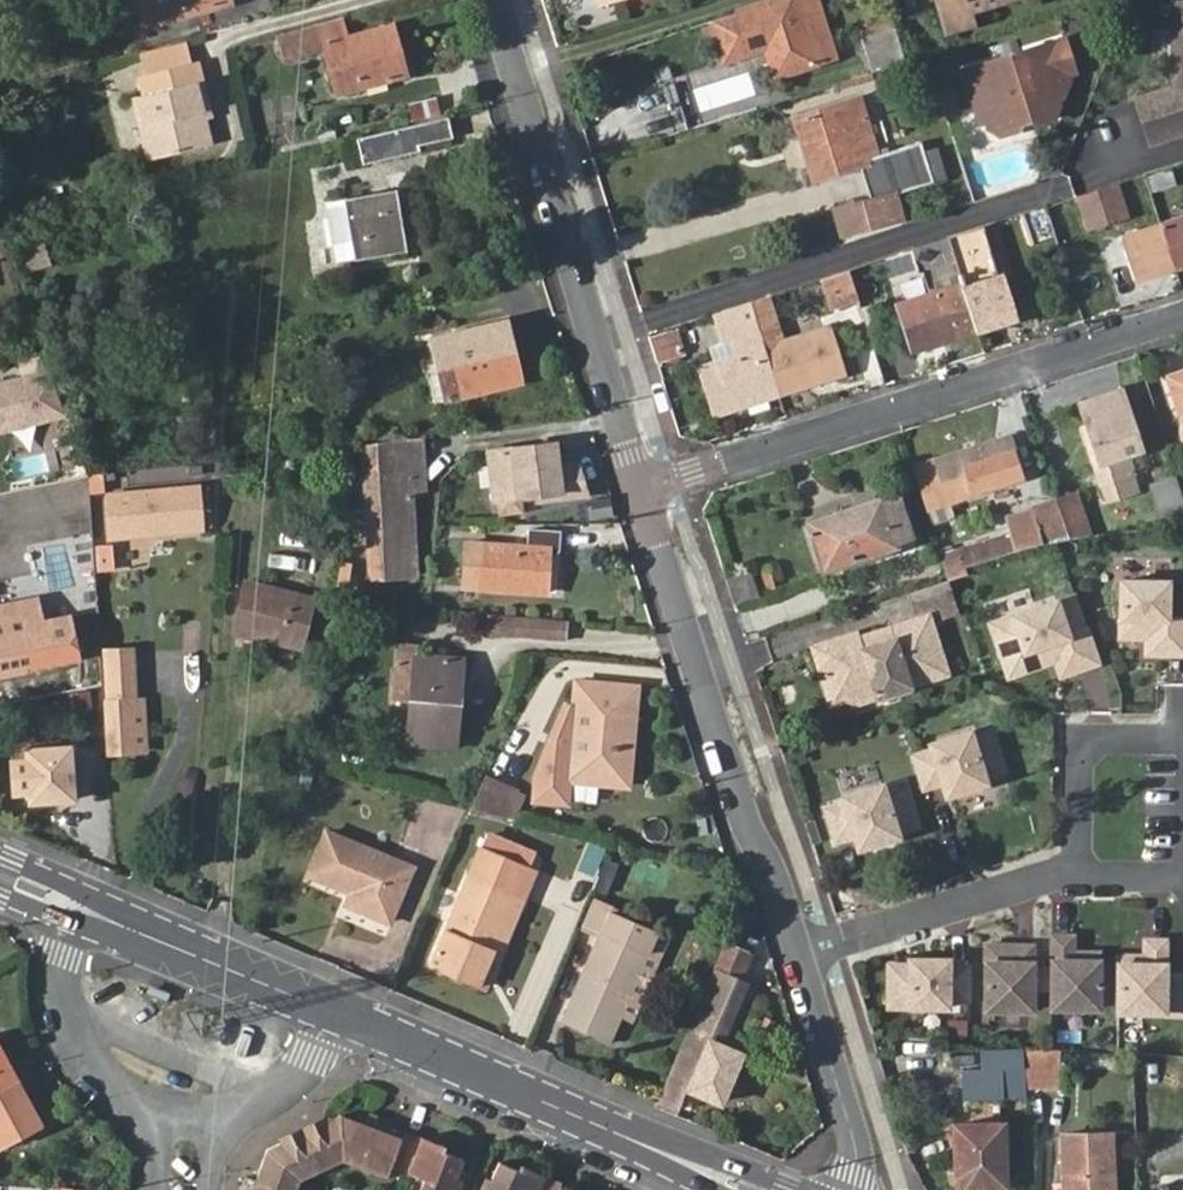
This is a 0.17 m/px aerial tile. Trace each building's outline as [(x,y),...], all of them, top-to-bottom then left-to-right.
[(159,14),(224,0),(156,0),(159,14)] [(723,60),(765,47),(774,75),(833,57),(816,0),(776,0),(711,20),(723,60)] [(936,11),(952,6),(950,0),(933,0),(936,11)] [(952,6),(936,11),(944,32),(972,23),(968,10),(1000,0),(950,0),(952,6)] [(1171,8),(1172,91),(1136,103),(1149,147),(1182,136),(1182,8),(1171,8)] [(347,35),(342,20),(279,37),(284,54),(325,46),(336,91),(405,74),(400,54),(391,55),(384,27),(347,35)] [(394,26),(384,27),(391,55),(400,54),(394,26)] [(859,39),(870,73),(902,63),(891,29),(859,39)] [(1062,41),(961,71),(978,124),(984,123),(986,129),(997,137),(1013,132),(1016,124),(1027,121),(1034,125),(1050,120),(1055,109),(1053,101),(1059,100),(1067,82),(1064,77),(1072,75),(1062,41)] [(142,54),(146,72),(192,61),(189,44),(142,54)] [(204,147),(197,119),(195,112),(203,110),(197,82),(203,80),(199,60),(192,61),(146,72),(140,73),(145,93),(139,94),(146,122),(140,124),(149,159),(204,147)] [(212,115),(203,80),(197,82),(203,110),(205,117),(212,115)] [(132,96),(140,124),(146,122),(139,94),(132,96)] [(440,109),(436,96),(411,102),(414,116),(440,109)] [(793,119),(806,159),(809,158),(815,180),(858,168),(868,200),(839,208),(850,245),(907,228),(897,194),(931,182),(920,149),(878,161),(865,113),(840,121),(836,106),(833,105),(793,119)] [(414,124),(419,142),(420,145),(454,137),(449,115),(414,124)] [(205,117),(197,119),(204,147),(212,146),(205,117)] [(398,147),(419,142),(414,124),(394,128),(398,147)] [(1170,166),(1147,172),(1151,190),(1175,184),(1170,166)] [(1082,200),(1091,225),(1128,214),(1119,187),(1082,200)] [(346,196),(355,257),(400,249),(390,189),(346,196)] [(355,257),(346,196),(325,200),(336,260),(355,257)] [(1045,206),(1020,215),(1029,244),(1056,236),(1045,206)] [(1178,265),(1182,263),(1182,215),(1163,221),(1178,265)] [(1137,278),(1178,265),(1163,221),(1123,234),(1137,278)] [(998,274),(983,227),(980,228),(947,238),(962,282),(977,328),(1013,317),(1001,273),(998,274)] [(20,240),(27,270),(51,265),(44,235),(20,240)] [(849,270),(822,279),(831,308),(858,299),(849,270)] [(911,350),(977,328),(962,282),(896,304),(911,350)] [(772,319),(764,298),(747,303),(750,312),(754,324),(772,319)] [(720,343),(756,330),(754,324),(750,312),(713,323),(720,343)] [(433,342),(448,398),(521,381),(506,325),(433,342)] [(653,360),(682,356),(678,326),(650,330),(653,360)] [(761,345),(775,391),(838,371),(824,326),(783,340),(785,346),(779,348),(777,341),(772,326),(756,330),(761,345)] [(711,412),(775,391),(761,345),(696,366),(711,412)] [(0,381),(0,433),(69,416),(58,392),(48,369),(0,381)] [(1182,416),(1182,373),(1169,378),(1182,416)] [(1085,399),(1099,441),(1094,444),(1107,484),(1110,482),(1116,500),(1139,493),(1134,474),(1153,468),(1151,462),(1136,467),(1132,451),(1142,447),(1123,387),(1121,387),(1085,399)] [(409,437),(412,488),(421,488),(417,436),(409,437)] [(365,466),(370,575),(416,573),(412,488),(409,437),(370,442),(365,466)] [(939,460),(953,502),(1024,479),(1011,437),(939,460)] [(489,452),(495,499),(537,494),(538,500),(585,493),(576,464),(557,466),(554,443),(489,452)] [(1175,476),(1150,484),(1163,526),(1182,524),(1182,499),(1175,476)] [(108,495),(111,534),(200,528),(196,488),(108,495)] [(1059,499),(1071,537),(1093,534),(1079,493),(1059,499)] [(63,498),(10,506),(13,524),(66,515),(63,498)] [(810,522),(827,572),(898,550),(896,544),(913,539),(900,499),(884,503),(882,500),(810,522)] [(1041,539),(1043,546),(1071,537),(1059,499),(1036,506),(1046,537),(1041,539)] [(1046,537),(1036,506),(1008,515),(1013,531),(1014,555),(1043,546),(1041,539),(1046,537)] [(13,524),(21,559),(70,552),(66,515),(13,524)] [(484,545),(484,590),(553,590),(554,546),(559,546),(559,528),(527,528),(527,546),(484,545)] [(961,547),(969,570),(1014,555),(1013,531),(961,547)] [(95,545),(98,571),(115,569),(112,543),(95,545)] [(726,578),(733,600),(746,596),(747,593),(743,574),(740,573),(726,578)] [(952,579),(911,591),(918,613),(942,606),(946,616),(963,611),(952,579)] [(1123,579),(1124,635),(1150,635),(1151,651),(1182,651),(1182,615),(1170,615),(1170,579),(1123,579)] [(244,585),(235,630),(299,643),(307,600),(305,597),(244,585)] [(76,654),(66,614),(42,619),(37,596),(2,603),(1,597),(0,596),(0,672),(76,654)] [(1058,598),(1013,613),(1030,666),(1056,658),(1061,673),(1098,661),(1088,627),(1069,633),(1058,598)] [(486,609),(484,627),(561,635),(562,617),(486,609)] [(909,687),(947,674),(928,617),(856,641),(855,636),(813,648),(831,706),(850,700),(852,706),(880,697),(881,700),(910,691),(909,687)] [(394,638),(389,696),(407,697),(412,651),(413,651),(414,640),(394,638)] [(413,651),(412,651),(407,697),(402,738),(450,744),(455,699),(448,698),(452,655),(413,651)] [(460,656),(452,655),(448,698),(455,699),(460,656)] [(106,668),(110,744),(144,743),(143,667),(106,668)] [(1109,717),(1103,669),(1084,672),(1091,719),(1109,717)] [(632,683),(572,677),(567,735),(550,733),(534,775),(532,797),(564,800),(566,778),(609,782),(612,745),(614,745),(619,739),(628,740),(632,683)] [(1003,770),(990,730),(970,736),(969,730),(928,743),(930,748),(912,754),(922,787),(940,782),(944,794),(985,782),(983,776),(1003,770)] [(612,745),(609,782),(625,783),(628,740),(619,739),(614,745),(612,745)] [(308,787),(312,769),(302,767),(297,785),(308,787)] [(511,787),(481,776),(468,810),(500,817),(511,787)] [(883,789),(880,783),(840,796),(842,802),(824,808),(834,840),(852,834),(857,848),(897,835),(895,830),(914,823),(902,783),(883,789)] [(311,877),(353,894),(348,905),(392,922),(415,865),(327,831),(311,877)] [(487,966),(518,890),(469,872),(432,965),(473,982),(480,964),(487,966)] [(525,893),(518,890),(487,966),(480,964),(473,982),(487,988),(525,893)] [(584,926),(602,934),(612,912),(614,908),(596,900),(584,926)] [(612,912),(602,934),(564,1022),(611,1042),(624,1012),(633,991),(648,954),(657,932),(612,912)] [(729,941),(737,945),(747,921),(735,916),(725,939),(729,941)] [(668,935),(657,932),(648,954),(658,958),(668,935)] [(1054,1006),(1101,1008),(1102,952),(1076,951),(1076,934),(1055,934),(1054,1006)] [(1169,939),(1148,938),(1148,954),(1121,953),(1120,1009),(1167,1010),(1169,939)] [(737,945),(729,941),(661,1101),(681,1110),(696,1077),(709,1083),(751,984),(743,980),(755,954),(737,945)] [(1036,945),(989,944),(988,1009),(1034,1010),(1036,945)] [(890,1007),(950,1008),(950,999),(969,1000),(970,966),(951,965),(951,960),(912,959),(912,965),(892,964),(890,1007)] [(642,994),(633,991),(624,1012),(633,1015),(642,994)] [(968,1048),(968,1073),(1027,1073),(1027,1051),(968,1048)] [(1058,1051),(1029,1051),(1029,1086),(1056,1087),(1058,1051)] [(15,1081),(0,1052),(0,1089),(15,1081)] [(15,1081),(0,1089),(0,1146),(1,1149),(41,1127),(15,1081)] [(968,1081),(967,1105),(1027,1105),(1027,1081),(968,1081)] [(454,1179),(461,1157),(441,1150),(443,1145),(421,1136),(401,1129),(398,1136),(371,1125),(374,1114),(366,1110),(361,1121),(335,1111),(267,1144),(249,1189),(296,1189),(301,1179),(342,1160),(388,1177),(392,1167),(407,1174),(424,1179),(420,1189),(450,1189),(454,1179)] [(954,1124),(954,1176),(965,1185),(1003,1185),(1004,1126),(954,1124)] [(1062,1189),(1059,1189),(1113,1189),(1113,1131),(1063,1130),(1062,1189)] [(561,1188),(561,1184),(522,1167),(518,1173),(499,1164),(490,1185),(488,1189),(566,1189),(561,1188)] [(454,1179),(450,1189),(459,1189),(462,1182),(454,1179)] [(479,1189),(488,1189),(490,1185),(482,1182),(479,1189)]
